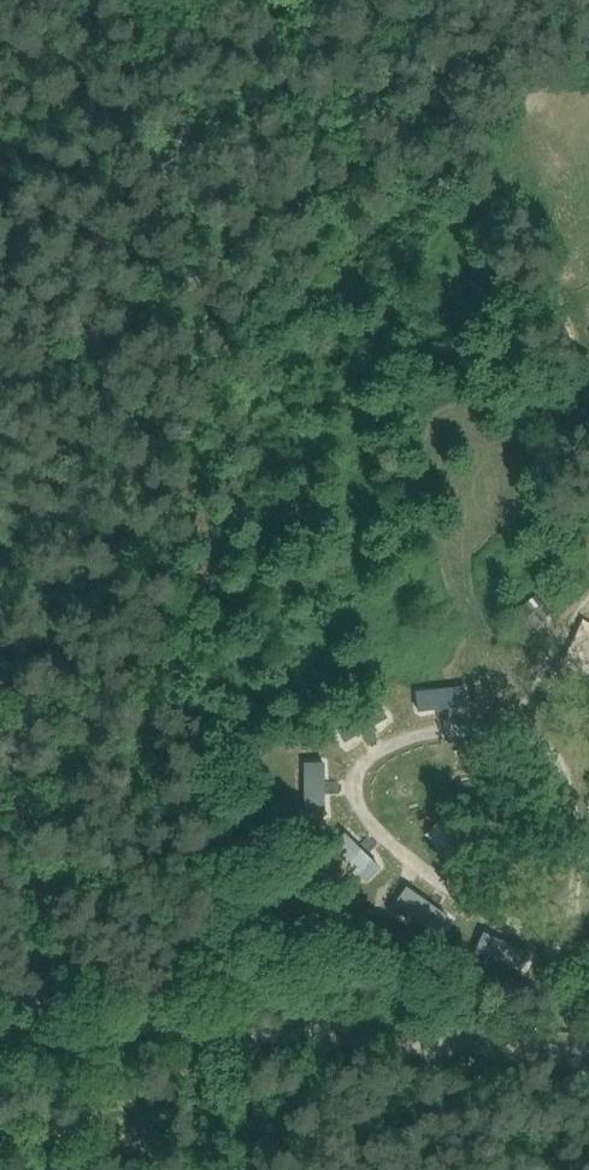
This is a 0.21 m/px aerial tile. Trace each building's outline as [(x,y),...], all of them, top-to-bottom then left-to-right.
[(541,605),(533,598),(511,620),(519,628),(541,605)] [(587,618),(565,657),(588,671),(588,619),(587,618)] [(418,708),(468,706),(467,684),(417,687),(418,708)] [(330,816),(326,758),(297,760),(301,818),(330,816)]
